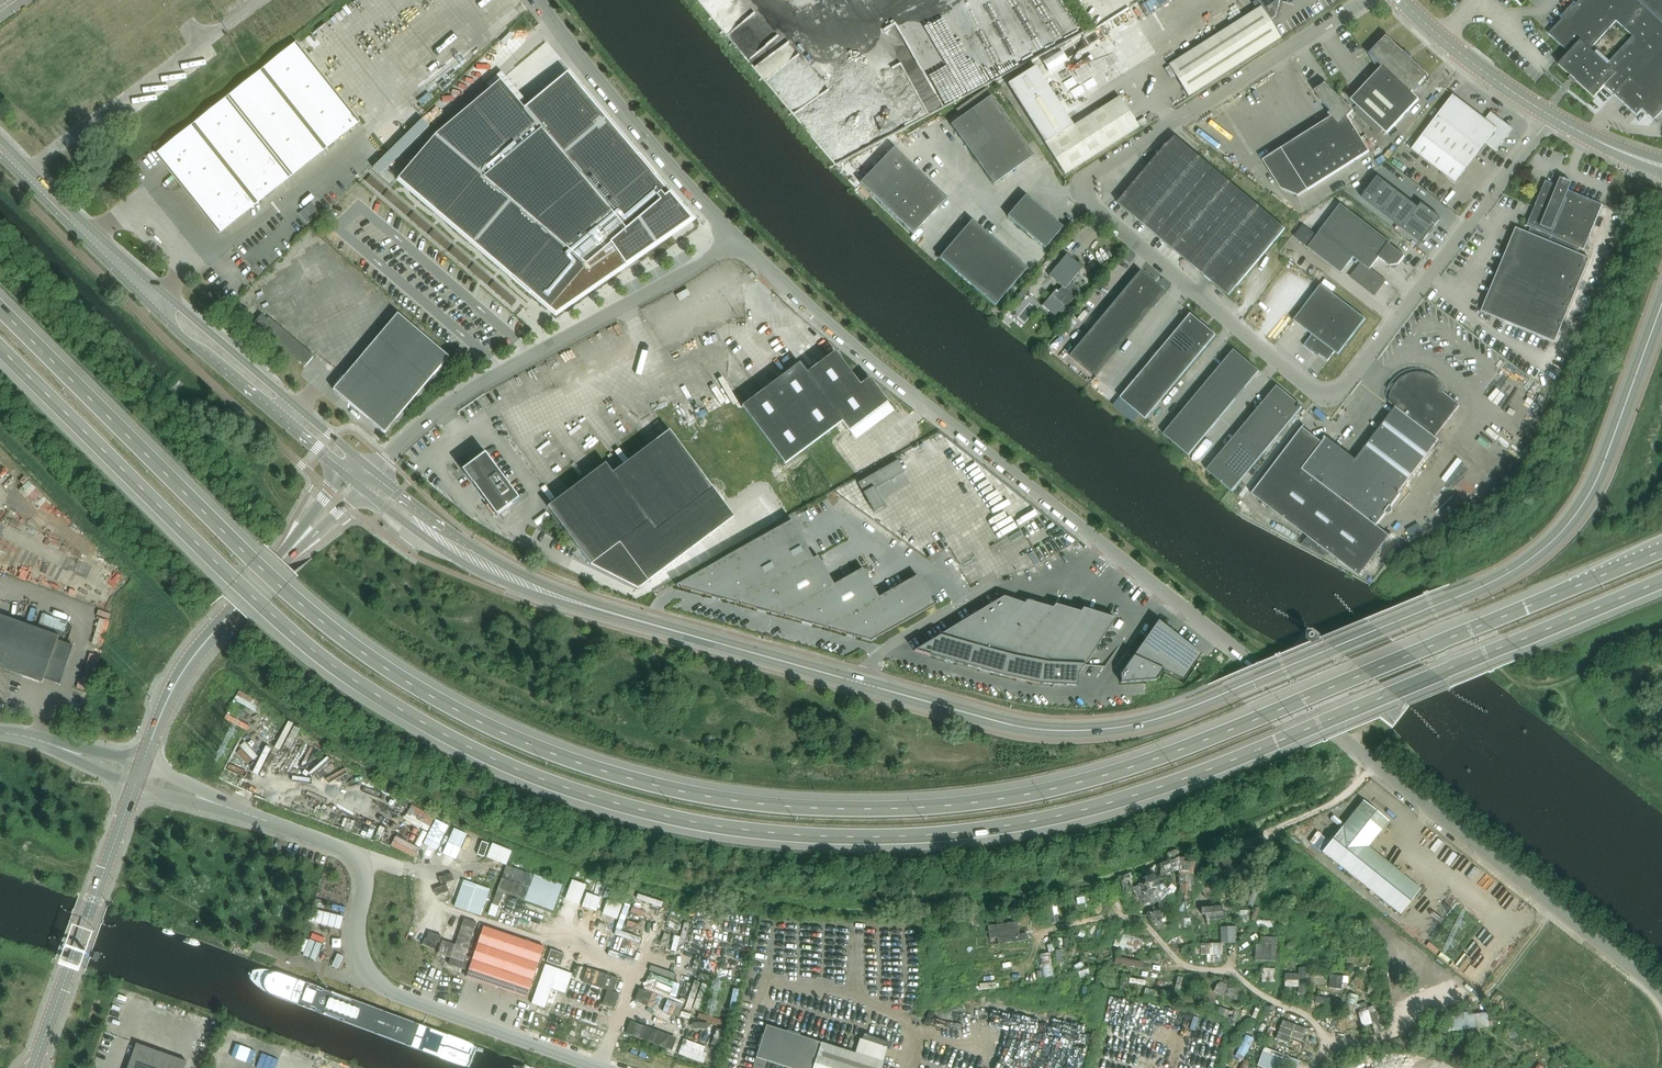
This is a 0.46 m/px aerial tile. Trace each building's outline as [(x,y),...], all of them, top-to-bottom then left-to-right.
[(1260,6),(1260,5),(1270,21),(1275,18),(1280,0),(1257,0),(1260,6)] [(1661,111),(1661,0),(1581,0),(1576,5),(1574,3),(1560,18),(1562,20),(1549,35),(1569,53),(1559,65),(1594,98),(1605,86),(1636,115),(1642,110),(1653,121),(1661,111)] [(1188,96),(1280,38),(1261,7),(1168,65),(1188,96)] [(1383,66),(1351,100),(1387,134),(1419,100),(1412,93),(1428,76),(1428,77),(1429,76),(1410,58),(1412,57),(1412,56),(1410,57),(1407,52),(1405,54),(1387,37),(1379,45),(1376,42),(1376,43),(1366,50),(1377,68),(1378,68),(1381,65),(1383,66)] [(158,153),(219,229),(357,119),(297,43),(158,153)] [(1073,126),(1036,66),(1007,84),(1065,175),(1139,128),(1120,97),(1073,126)] [(436,136),(398,180),(510,276),(509,278),(529,295),(531,293),(555,315),(691,221),(655,177),(656,176),(639,155),(637,157),(568,73),(524,110),(500,82),(436,136)] [(1332,117),(1282,149),(1264,160),(1282,189),(1299,196),(1308,191),(1369,152),(1348,117),(1354,111),(1325,84),(1325,85),(1315,91),(1322,102),(1332,112),(1329,114),(1328,114),(1332,117)] [(991,95),(971,110),(951,124),(972,154),(992,140),(985,130),(1006,116),(991,95)] [(1453,96),(1422,136),(1412,150),(1455,183),(1466,169),(1486,144),(1496,152),(1508,136),(1507,125),(1491,113),(1485,120),(1453,96)] [(992,140),(1013,170),(1034,155),(1006,116),(985,130),(992,140)] [(1144,225),(1201,158),(1176,137),(1166,146),(1118,203),(1144,225)] [(992,140),(972,154),(993,184),(1013,170),(992,140)] [(903,191),(920,173),(894,147),(877,165),(903,191)] [(1144,225),(1174,250),(1230,182),(1201,158),(1144,225)] [(903,191),(877,165),(859,183),(913,234),(930,216),(903,191)] [(903,191),(930,216),(947,198),(920,173),(903,191)] [(1378,177),(1363,198),(1373,205),(1389,185),(1378,177)] [(1603,205),(1545,181),(1527,226),(1531,228),(1529,233),(1516,228),(1481,312),(1555,343),(1590,259),(1577,254),(1580,248),(1584,250),(1603,205)] [(1260,206),(1230,182),(1174,250),(1203,274),(1260,206)] [(1389,185),(1373,205),(1383,213),(1399,193),(1389,185)] [(1399,193),(1383,213),(1393,221),(1409,200),(1399,193)] [(1007,216),(1026,232),(1044,248),(1062,227),(1025,195),(1007,216)] [(1409,200),(1393,221),(1398,224),(1403,228),(1413,216),(1419,208),(1409,200)] [(310,216),(318,210),(312,203),(305,209),(310,216)] [(1419,208),(1413,216),(1432,231),(1441,218),(1422,204),(1419,208)] [(1351,277),(1370,292),(1378,291),(1386,281),(1370,269),(1379,258),(1390,266),(1398,265),(1405,256),(1389,244),(1391,243),(1341,205),(1320,232),(1307,248),(1340,273),(1352,257),(1361,264),(1351,277)] [(1286,228),(1260,206),(1203,274),(1229,296),(1286,228)] [(313,219),(310,216),(305,209),(299,214),(307,224),(313,219)] [(1413,216),(1403,228),(1422,243),(1432,231),(1413,216)] [(971,220),(955,239),(992,271),(1008,252),(971,220)] [(976,290),(992,271),(955,239),(939,258),(976,290)] [(995,306),(1011,287),(1027,268),(1008,252),(992,271),(976,290),(995,306)] [(1070,282),(1083,268),(1067,254),(1049,276),(1062,287),(1057,292),(1054,289),(1040,305),(1053,316),(1058,311),(1061,313),(1066,308),(1074,293),(1074,289),(1077,289),(1078,289),(1070,282)] [(1165,292),(1140,271),(1069,355),(1094,376),(1165,292)] [(1312,335),(1304,346),(1313,353),(1315,351),(1328,361),(1335,352),(1338,355),(1366,319),(1321,285),(1294,321),(1312,335)] [(1022,290),(1017,296),(1020,300),(1026,293),(1022,290)] [(262,314),(255,323),(260,328),(267,319),(262,314)] [(398,314),(333,390),(385,433),(449,357),(398,314)] [(1216,335),(1191,314),(1120,398),(1146,419),(1216,335)] [(267,319),(260,328),(305,367),(314,356),(315,356),(269,318),(267,319)] [(1259,371),(1234,350),(1164,434),(1189,456),(1259,371)] [(807,373),(800,364),(742,407),(785,464),(842,422),(849,431),(888,402),(870,378),(860,385),(835,352),(807,373)] [(1496,367),(1505,355),(1500,352),(1492,364),(1496,367)] [(1390,536),(1377,526),(1401,494),(1399,493),(1439,441),(1436,438),(1460,405),(1443,393),(1445,390),(1442,385),(1438,381),(1434,377),(1429,375),(1423,373),(1418,373),(1412,373),(1407,375),(1402,378),(1397,382),(1394,386),(1392,385),(1390,389),(1391,390),(1390,396),(1389,402),(1396,407),(1356,460),(1326,437),(1322,443),(1302,428),(1252,494),(1359,576),(1390,536)] [(1302,407),(1277,386),(1207,471),(1232,492),(1302,407)] [(648,522),(655,531),(713,489),(670,431),(613,473),(606,464),(548,507),(591,564),(648,522)] [(492,514),(492,515),(494,514),(495,513),(497,516),(519,499),(485,453),(463,470),(488,504),(487,505),(485,506),(486,507),(487,507),(492,514)] [(902,471),(897,461),(858,483),(874,512),(885,507),(874,487),(902,471)] [(737,603),(739,601),(813,558),(791,520),(681,583),(681,582),(676,585),(677,586),(680,585),(681,588),(737,603)] [(1023,535),(1020,531),(1009,537),(1012,542),(1023,535)] [(1040,563),(1033,552),(1029,554),(1035,566),(1040,563)] [(781,616),(784,614),(834,585),(818,556),(813,558),(739,601),(741,604),(747,606),(781,616)] [(786,617),(826,628),(827,628),(829,627),(879,597),(863,568),(834,585),(784,614),(786,617)] [(934,605),(928,595),(917,576),(879,597),(829,627),(831,629),(871,641),(934,605)] [(1024,604),(1004,597),(914,651),(967,666),(970,655),(1024,604)] [(1053,608),(1027,601),(1024,604),(970,655),(967,666),(1003,676),(1005,665),(1053,608)] [(1081,612),(1055,605),(1053,608),(1005,665),(1003,676),(1040,684),(1041,673),(1081,612)] [(1115,619),(1083,608),(1081,612),(1041,673),(1040,684),(1078,686),(1078,675),(1115,619)] [(73,647),(58,641),(59,637),(0,616),(0,668),(44,683),(46,679),(60,684),(73,647)] [(1158,621),(1121,674),(1121,683),(1156,681),(1163,670),(1184,680),(1201,654),(1158,621)] [(1317,640),(1317,639),(1318,634),(1312,630),(1304,633),(1303,641),(1309,646),(1317,643),(1317,640)] [(91,652),(82,689),(93,691),(102,655),(91,652)] [(242,689),(238,698),(259,709),(263,700),(242,689)] [(1368,847),(1389,821),(1363,801),(1322,852),(1400,914),(1420,889),(1368,847)] [(436,820),(424,844),(436,851),(449,826),(436,820)] [(456,859),(467,834),(454,828),(443,854),(456,859)] [(511,852),(492,844),(487,857),(507,864),(511,852)] [(507,864),(488,914),(511,923),(520,899),(553,911),(563,885),(507,864)] [(586,885),(572,880),(565,899),(579,904),(586,885)] [(489,890),(463,881),(455,907),(481,916),(489,890)] [(601,898),(587,893),(582,906),(596,912),(601,898)] [(617,920),(622,906),(607,900),(602,914),(617,920)] [(1056,902),(1045,904),(1049,924),(1060,922),(1056,902)] [(340,929),(343,917),(312,909),(308,921),(340,929)] [(1224,909),(1203,911),(1204,922),(1225,920),(1224,909)] [(449,964),(469,971),(473,958),(466,956),(477,924),(452,915),(439,953),(451,957),(449,964)] [(993,917),(961,921),(962,931),(994,928),(993,917)] [(1015,918),(1001,919),(1002,934),(1008,934),(1009,940),(1028,938),(1028,932),(1017,933),(1015,918)] [(1375,930),(1363,926),(1357,944),(1369,947),(1375,930)] [(466,974),(466,977),(527,997),(544,947),(484,927),(467,974),(466,974)] [(1235,943),(1235,927),(1221,927),(1221,943),(1235,943)] [(1142,940),(1123,933),(1118,949),(1137,955),(1142,940)] [(1277,963),(1277,940),(1262,940),(1261,946),(1255,946),(1255,963),(1277,963)] [(1222,964),(1222,947),(1201,947),(1201,964),(1222,964)] [(1144,963),(1116,959),(1115,967),(1143,971),(1144,963)] [(570,980),(566,992),(602,1004),(611,977),(575,964),(570,980)] [(566,992),(570,980),(556,976),(558,970),(545,965),(532,1004),(545,1008),(551,989),(565,994),(566,992)] [(1056,983),(1056,967),(1048,967),(1049,983),(1056,983)] [(1275,982),(1275,969),(1261,969),(1261,982),(1275,982)] [(1326,988),(1326,975),(1306,975),(1306,972),(1299,972),(1299,994),(1306,994),(1306,988),(1326,988)] [(1344,979),(1330,978),(1329,990),(1342,992),(1344,979)] [(294,1003),(467,1067),(528,1067),(529,1064),(303,980),(294,1003)] [(1146,989),(1147,984),(1123,980),(1121,992),(1128,993),(1129,987),(1146,989)] [(1219,982),(1213,994),(1239,1006),(1245,994),(1219,982)] [(1352,1018),(1358,996),(1348,993),(1342,1015),(1352,1018)] [(1316,999),(1315,1004),(1340,1009),(1341,1004),(1337,1004),(1338,998),(1327,996),(1326,1001),(1316,999)] [(1425,1010),(1445,1004),(1443,998),(1430,1002),(1429,998),(1405,1006),(1407,1010),(1423,1004),(1425,1010)] [(1364,1025),(1375,1023),(1378,1032),(1384,1031),(1378,1005),(1361,1008),(1364,1025)] [(1479,1013),(1473,1010),(1462,1032),(1467,1035),(1479,1013)] [(1307,1029),(1283,1021),(1276,1038),(1287,1043),(1290,1037),(1302,1041),(1307,1029)] [(652,1043),(656,1031),(637,1024),(633,1036),(652,1043)] [(767,1061),(788,1067),(810,1067),(819,1042),(766,1025),(753,1067),(765,1067),(767,1061)] [(724,1044),(729,1031),(720,1027),(715,1041),(724,1044)] [(860,1039),(855,1053),(821,1042),(813,1067),(882,1067),(884,1063),(883,1062),(887,1048),(860,1039)] [(137,1044),(128,1067),(183,1067),(186,1061),(137,1044)] [(1229,1067),(1266,1067),(1234,1055),(1229,1067)]
